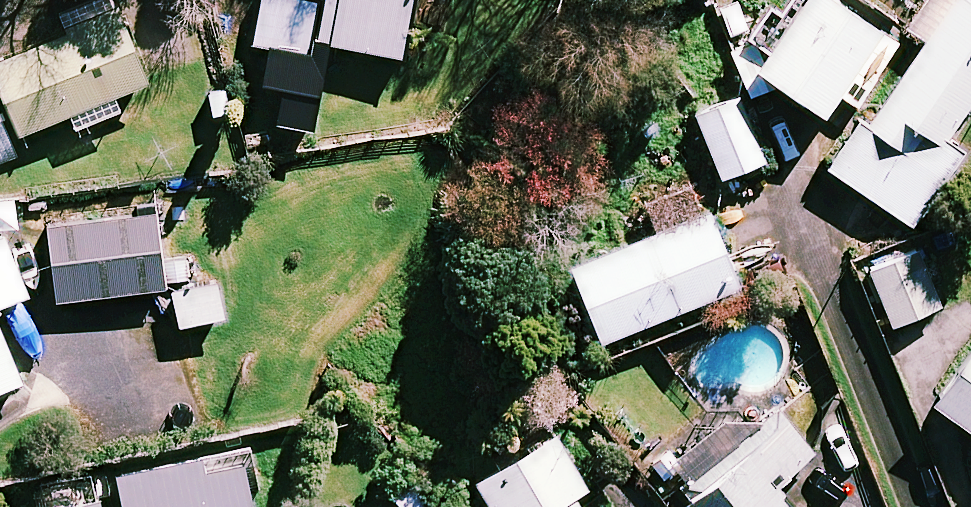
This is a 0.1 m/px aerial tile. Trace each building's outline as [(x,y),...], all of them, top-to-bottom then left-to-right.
[(249,43),(307,51),(309,40),(402,53),(405,33),(437,38),(442,0),(255,0),(249,43)] [(843,0),(799,0),(752,68),(819,114),(837,88),(854,100),(897,37),(843,0)] [(967,0),(953,0),(864,131),(856,126),(827,167),(911,225),(962,151),(944,139),(970,99),(970,3),(967,0)] [(18,132),(109,93),(121,120),(161,103),(120,9),(0,60),(0,91),(18,132)] [(763,159),(738,97),(695,114),(720,177),(763,159)] [(0,116),(0,158),(15,153),(0,116)] [(11,195),(0,197),(0,228),(17,225),(11,195)] [(48,300),(187,283),(184,259),(160,262),(153,208),(39,222),(48,300)] [(735,285),(705,211),(569,267),(600,341),(735,285)] [(2,229),(0,230),(0,301),(27,290),(2,229)] [(938,305),(913,247),(867,267),(892,325),(938,305)] [(207,282),(174,290),(182,325),(215,317),(207,282)] [(19,378),(0,333),(0,386),(19,378)] [(930,399),(970,429),(970,342),(930,399)] [(782,413),(680,492),(691,506),(788,506),(770,483),(812,451),(782,413)] [(553,430),(473,476),(491,506),(580,506),(572,493),(585,485),(553,430)] [(243,447),(114,470),(121,506),(254,506),(243,447)] [(97,495),(41,506),(100,506),(97,495)]
